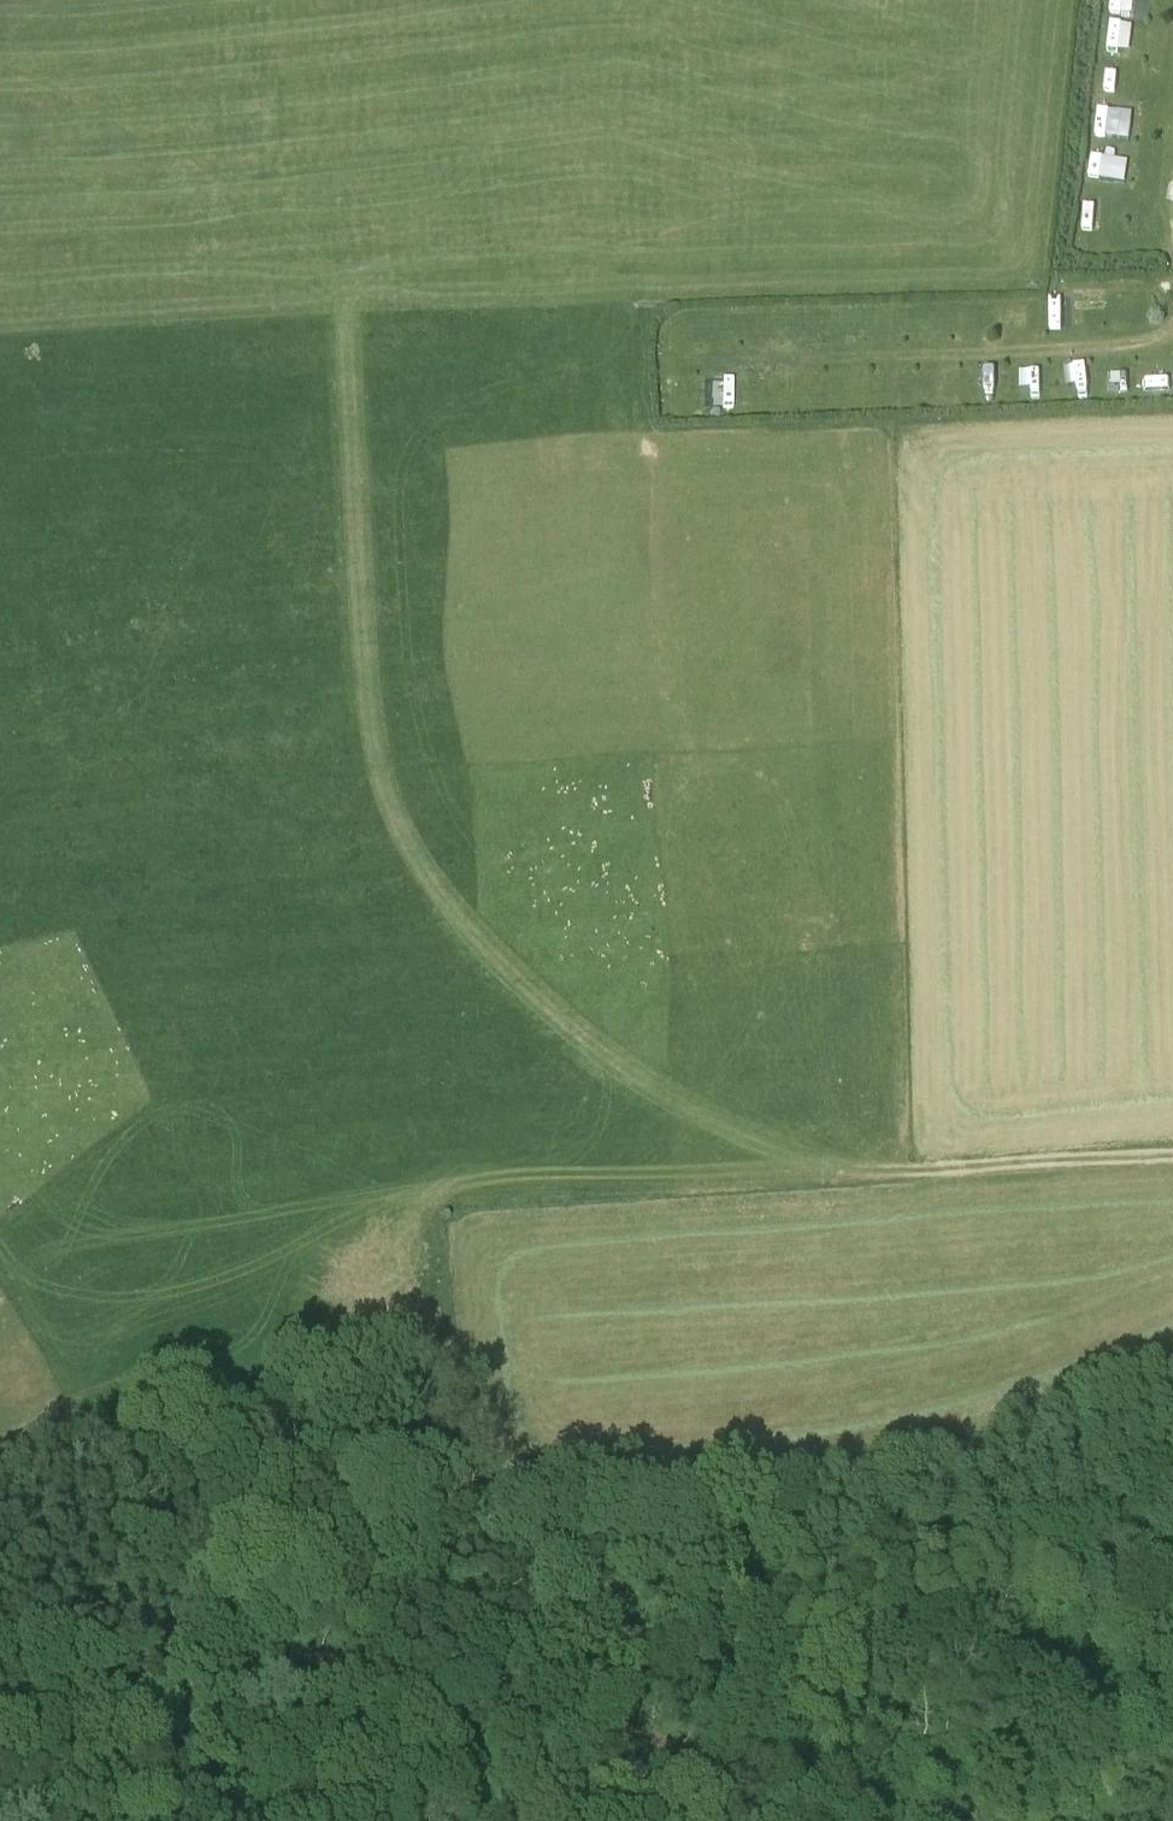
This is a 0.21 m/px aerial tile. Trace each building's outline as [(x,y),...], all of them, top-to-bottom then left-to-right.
[(1113,12),(1145,15),(1147,0),(1114,0),(1113,12)] [(1106,53),(1134,57),(1138,29),(1110,25),(1106,53)] [(1125,88),(1126,69),(1103,68),(1102,87),(1125,88)] [(1120,134),(1123,111),(1100,108),(1097,130),(1120,134)] [(1095,152),(1094,176),(1128,177),(1128,152),(1095,152)] [(1074,316),(1086,315),(1085,296),(1058,297),(1059,316),(1074,316)] [(1172,395),(1172,372),(1159,373),(1161,395),(1172,395)] [(707,388),(708,402),(742,399),(740,373),(716,375),(717,387),(707,388)]
